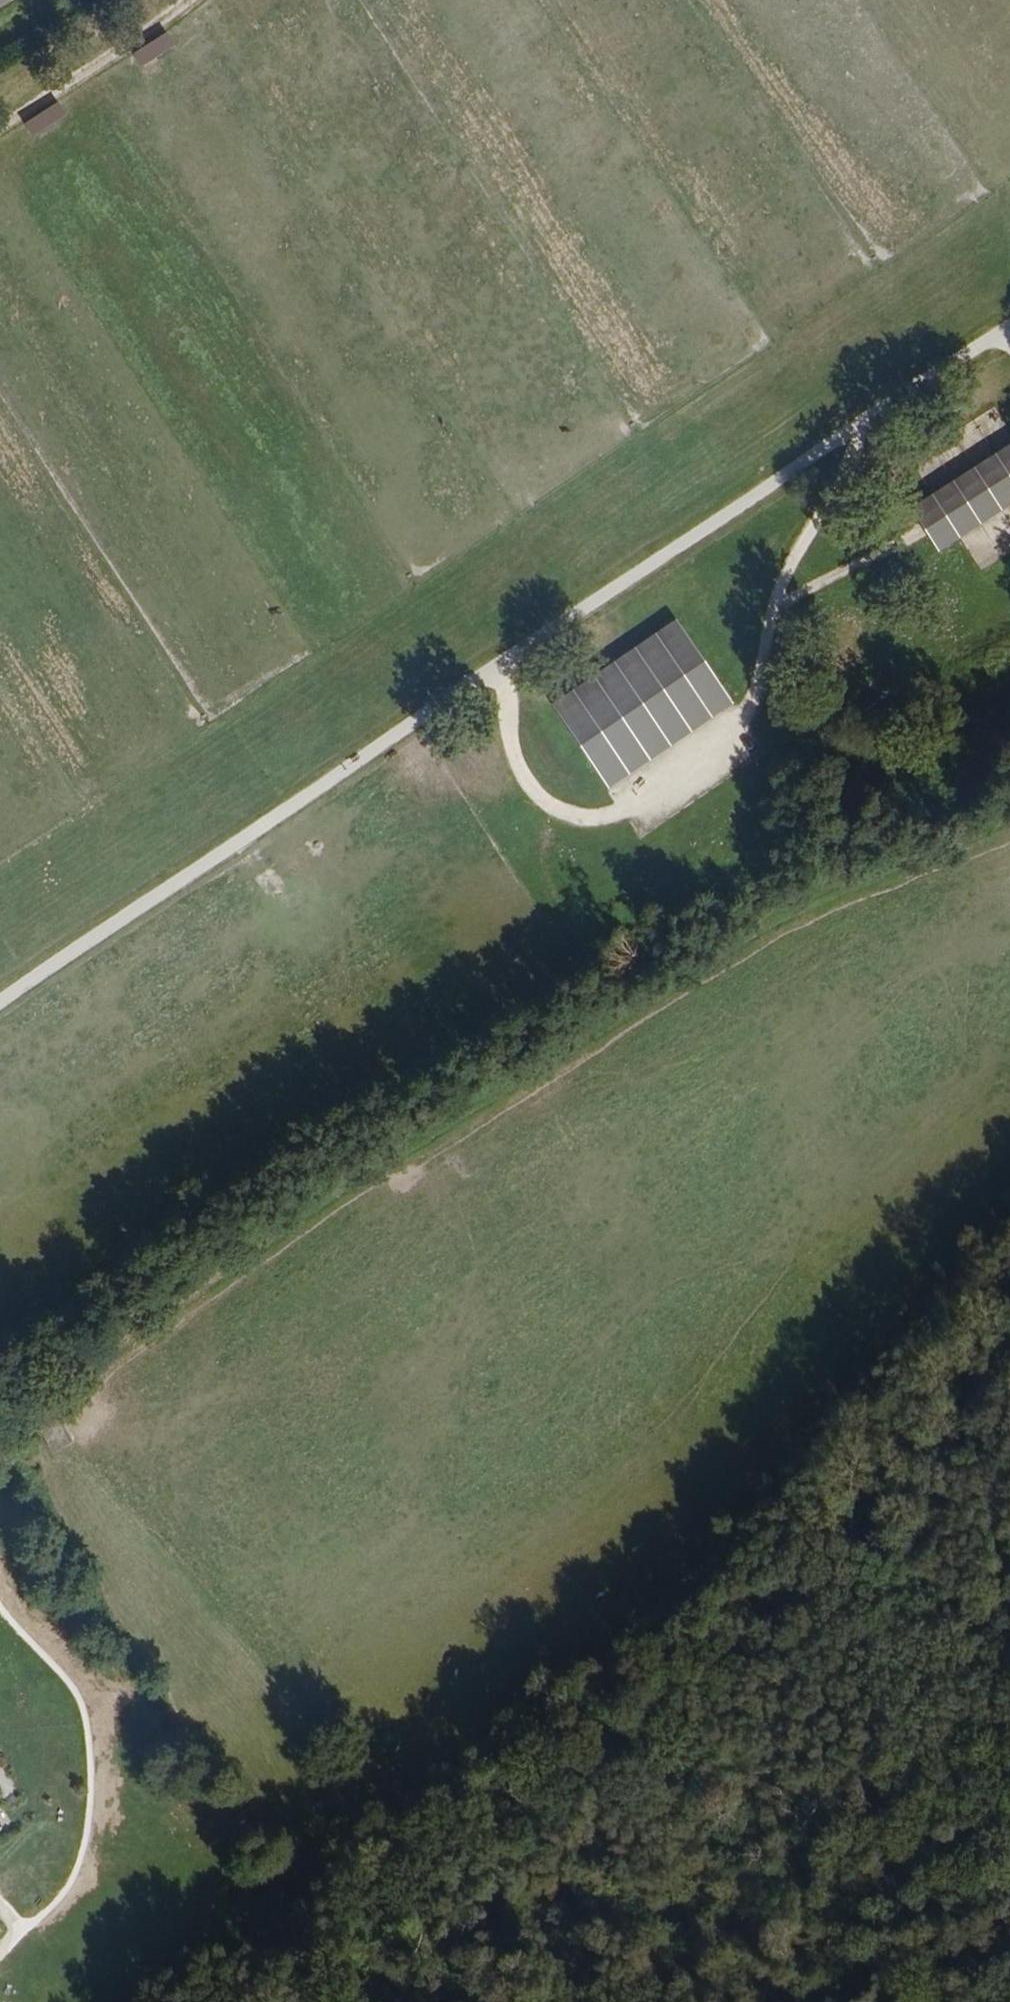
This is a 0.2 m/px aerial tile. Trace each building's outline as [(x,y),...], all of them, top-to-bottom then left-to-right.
[(166,32),(133,56),(142,69),(175,45),(166,32)] [(60,103),(26,122),(34,136),(68,116),(60,103)] [(909,502),(936,545),(1009,498),(1009,438),(909,502)] [(677,620),(552,704),(609,789),(732,704),(677,620)]
